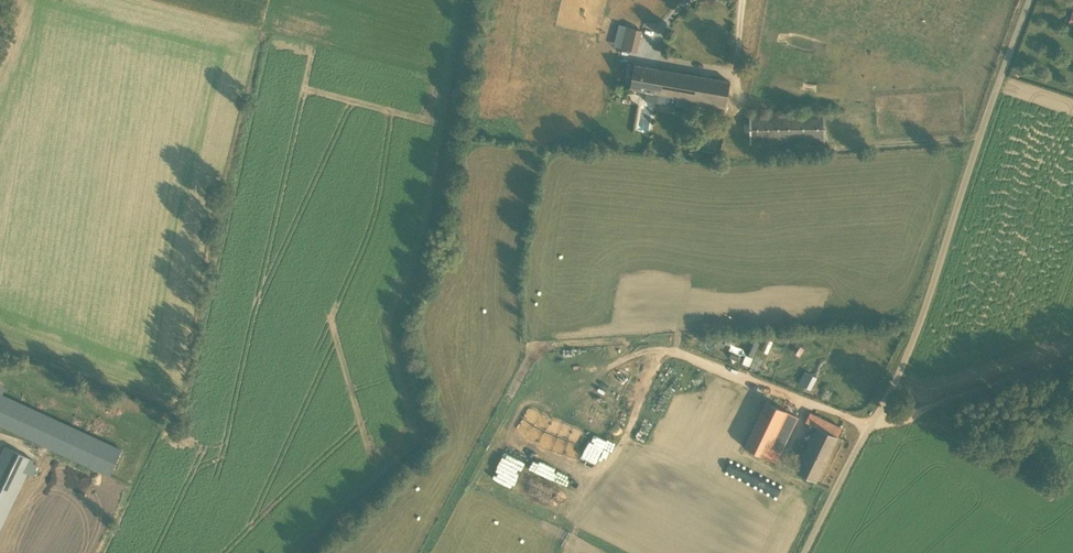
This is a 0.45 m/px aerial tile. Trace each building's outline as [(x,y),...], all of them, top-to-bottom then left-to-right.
[(636,52),(641,30),(626,28),(621,49),(636,52)] [(659,101),(661,87),(656,86),(659,69),(634,65),(631,88),(647,90),(645,99),(659,101)] [(725,113),(730,82),(659,69),(656,86),(661,87),(659,101),(725,113)] [(639,130),(649,131),(651,112),(641,112),(639,130)] [(749,144),(823,143),(823,113),(749,114),(749,144)] [(753,340),(744,363),(750,365),(760,343),(753,340)] [(732,352),(730,357),(742,361),(744,357),(732,352)] [(637,359),(593,447),(617,459),(661,370),(637,359)] [(807,387),(813,376),(804,371),(798,383),(807,387)] [(109,476),(122,449),(2,394),(5,387),(0,385),(0,425),(109,476)] [(774,463),(797,417),(752,394),(729,440),(774,463)] [(816,481),(842,428),(810,413),(806,421),(817,427),(795,471),(816,481)] [(38,465),(33,463),(34,460),(5,446),(0,456),(0,531),(28,473),(33,476),(38,465)] [(775,481),(771,489),(787,496),(790,488),(775,481)]
